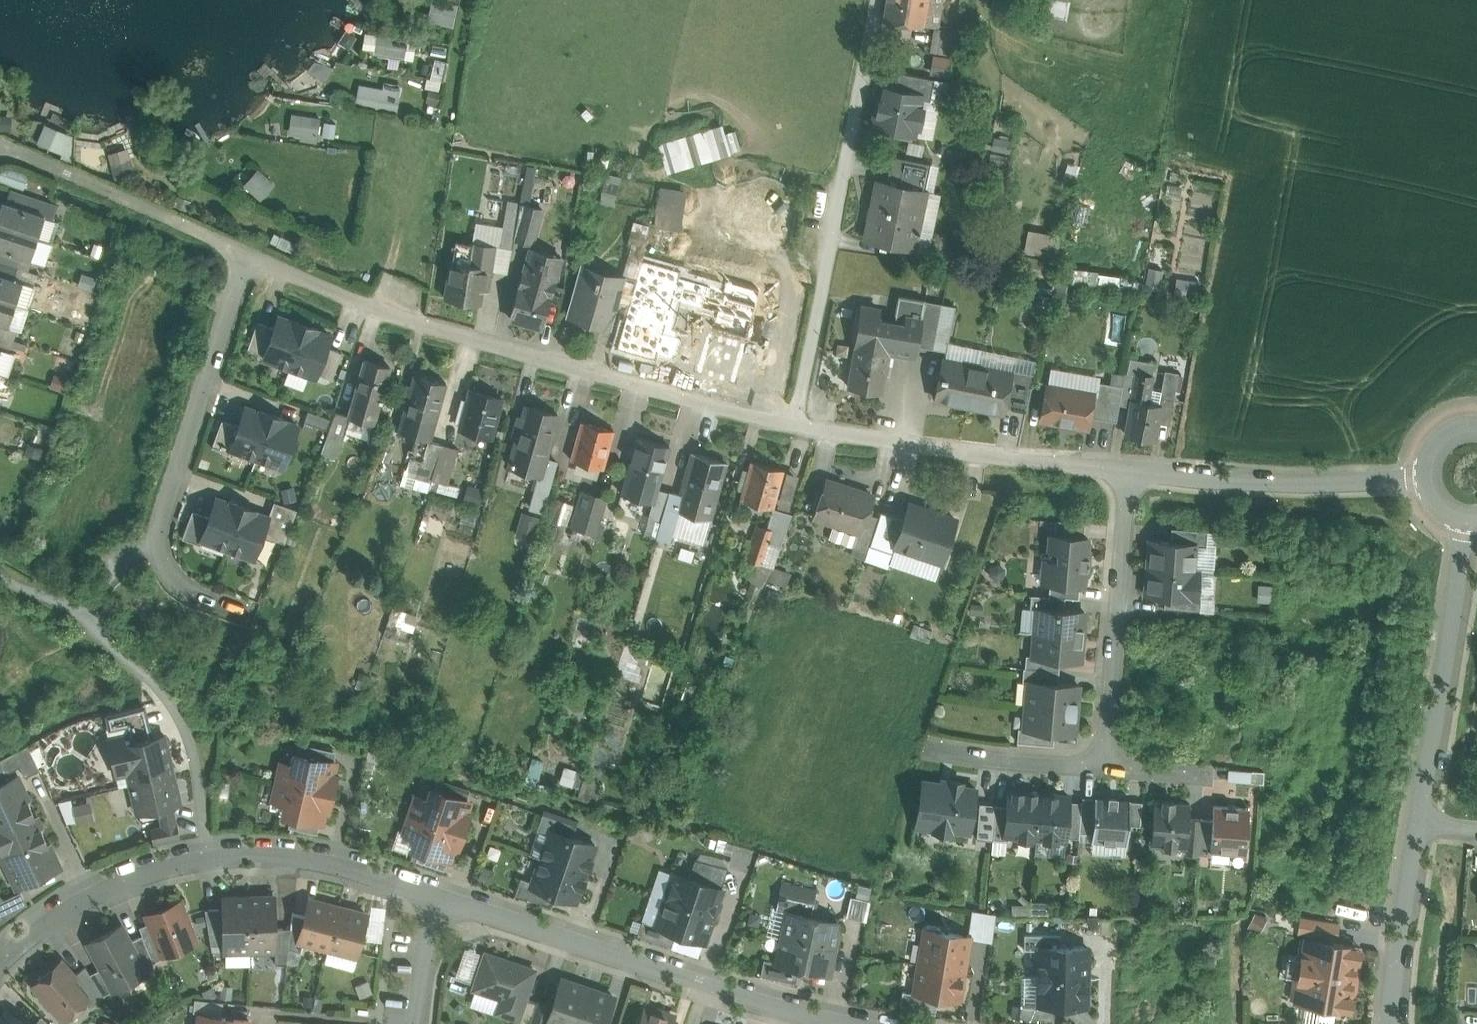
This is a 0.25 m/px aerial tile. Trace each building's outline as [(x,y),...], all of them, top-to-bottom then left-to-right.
[(883,23),(920,29),(925,0),(886,0),(883,23)] [(1047,11),(1065,15),(1068,0),(1049,0),(1047,11)] [(456,5),(436,1),(432,20),(452,24),(456,5)] [(932,28),(931,50),(947,50),(948,28),(932,28)] [(396,56),(399,38),(377,34),(374,52),(396,56)] [(440,79),(443,58),(433,57),(430,77),(440,79)] [(934,79),(899,72),(895,89),(920,94),(919,98),(930,100),(934,79)] [(384,83),(383,91),(397,93),(398,86),(384,83)] [(394,111),(397,93),(383,91),(359,87),(356,104),(394,111)] [(895,89),(887,88),(884,100),(878,99),(873,126),(894,130),(893,135),(910,138),(911,133),(912,133),(914,124),(919,125),(922,109),(917,108),(919,98),(920,94),(895,89)] [(317,138),(321,118),(292,114),(289,134),(317,138)] [(61,159),(72,162),(74,136),(45,125),(37,142),(63,154),(61,159)] [(662,147),(669,171),(728,154),(721,130),(662,147)] [(127,148),(108,153),(115,178),(134,172),(127,148)] [(930,163),(892,155),(886,182),(925,190),(930,163)] [(274,184),(258,170),(244,186),(260,200),(274,184)] [(886,182),(878,180),(866,239),(913,249),(925,190),(886,182)] [(690,191),(663,186),(652,244),(679,249),(690,191)] [(57,205),(10,189),(6,201),(44,214),(44,215),(53,218),(57,205)] [(2,200),(0,205),(0,224),(37,236),(44,215),(44,214),(6,201),(2,200)] [(542,209),(519,202),(516,219),(517,219),(513,238),(533,243),(542,209)] [(504,217),(499,246),(511,249),(513,238),(517,219),(516,219),(504,217)] [(0,224),(0,248),(21,255),(45,263),(52,241),(37,236),(0,224)] [(1030,227),(1025,249),(1052,256),(1058,234),(1030,227)] [(645,232),(633,229),(629,242),(641,245),(645,232)] [(471,246),(456,244),(454,261),(451,260),(445,298),(479,303),(483,279),(489,280),(490,269),(494,246),(494,245),(472,241),(471,246)] [(499,246),(494,246),(490,269),(507,272),(511,249),(499,246)] [(0,248),(0,261),(18,267),(21,255),(0,248)] [(561,257),(530,248),(510,318),(541,327),(554,282),(556,283),(563,259),(560,258),(561,257)] [(0,261),(0,273),(14,278),(18,267),(0,261)] [(598,270),(597,276),(595,275),(593,280),(580,276),(569,315),(602,324),(606,312),(612,313),(613,308),(621,281),(622,277),(598,270)] [(15,303),(22,281),(14,278),(0,273),(0,298),(15,303)] [(635,285),(621,281),(613,308),(627,312),(633,291),(633,292),(635,285)] [(674,289),(648,281),(644,295),(670,302),(674,289)] [(633,292),(633,291),(627,312),(626,315),(665,326),(672,303),(670,302),(644,295),(633,292)] [(924,300),(899,296),(894,321),(904,322),(906,314),(921,316),(924,300)] [(0,298),(0,322),(8,325),(15,303),(0,298)] [(942,303),(924,300),(921,316),(922,317),(916,345),(933,348),(942,303)] [(955,306),(942,303),(933,348),(946,351),(955,306)] [(856,345),(889,351),(915,355),(916,345),(922,317),(921,316),(906,314),(904,322),(894,321),(879,318),(880,310),(861,307),(855,345),(856,345)] [(699,309),(691,308),(688,319),(696,321),(699,309)] [(665,326),(626,315),(617,347),(656,358),(665,326)] [(292,321),(278,316),(274,327),(264,354),(263,357),(289,367),(305,324),(293,319),(292,321)] [(274,327),(257,321),(248,347),(264,354),(274,327)] [(318,328),(305,324),(289,367),(316,377),(317,373),(327,347),(331,335),(317,330),(318,328)] [(889,351),(856,345),(849,387),(880,392),(885,365),(887,365),(889,351)] [(342,352),(327,347),(317,373),(332,378),(342,352)] [(390,366),(364,359),(348,415),(348,416),(351,417),(374,423),(390,366)] [(976,366),(943,359),(935,398),(968,405),(976,366)] [(1154,363),(1130,359),(1127,372),(1137,374),(1151,376),(1154,363)] [(1009,372),(976,366),(968,405),(1003,412),(1004,404),(1011,373),(1009,372)] [(1034,373),(1010,368),(1009,372),(1011,373),(1004,404),(1027,408),(1034,373)] [(1178,373),(1165,370),(1160,397),(1173,400),(1178,373)] [(446,383),(414,374),(400,424),(398,431),(416,436),(429,440),(430,440),(446,383)] [(1160,407),(1146,404),(1151,376),(1137,374),(1126,433),(1154,438),(1160,407)] [(1122,385),(1099,381),(1097,394),(1092,393),(1088,416),(1116,421),(1122,385)] [(1092,393),(1047,385),(1041,418),(1087,426),(1088,416),(1092,393)] [(502,398),(470,389),(459,428),(491,437),(502,398)] [(558,414),(526,405),(509,466),(540,475),(541,475),(545,458),(558,414)] [(259,411),(245,406),(238,425),(230,448),(231,448),(256,457),(272,414),(260,409),(259,411)] [(330,418),(308,410),(304,421),(326,429),(330,418)] [(348,415),(335,411),(327,436),(342,442),(351,417),(348,416),(348,415)] [(285,418),(272,414),(256,457),(283,467),(298,425),(284,420),(285,418)] [(238,425),(222,419),(212,446),(229,453),(231,448),(230,448),(238,425)] [(614,430),(582,421),(571,459),(603,469),(614,430)] [(400,424),(390,422),(385,441),(395,444),(398,431),(400,424)] [(429,440),(416,436),(410,458),(422,461),(423,461),(429,440)] [(670,446),(638,436),(622,494),(653,502),(654,503),(658,488),(670,446)] [(430,440),(429,440),(423,461),(422,461),(422,462),(435,466),(442,443),(430,440)] [(458,448),(442,443),(435,466),(432,479),(448,484),(458,448)] [(725,462),(693,453),(682,495),(678,509),(679,510),(710,519),(725,462)] [(435,466),(422,462),(422,461),(410,458),(407,470),(419,473),(421,477),(431,480),(432,479),(435,466)] [(557,462),(545,458),(541,475),(540,475),(531,508),(543,511),(557,462)] [(783,469),(751,461),(741,499),(773,508),(783,469)] [(786,474),(778,503),(789,507),(798,477),(786,474)] [(872,495),(828,480),(816,517),(858,531),(859,532),(866,512),(872,495)] [(670,491),(658,488),(654,503),(653,502),(648,518),(661,521),(670,491)] [(682,495),(670,491),(661,521),(657,538),(670,542),(679,510),(678,509),(682,495)] [(606,500),(584,493),(574,527),(596,533),(606,500)] [(230,503),(216,498),(209,517),(201,539),(202,540),(227,549),(243,506),(231,501),(230,503)] [(297,509),(274,501),(268,517),(269,517),(262,535),(285,543),(297,509)] [(243,506),(227,549),(254,558),(262,535),(269,517),(268,517),(255,512),(255,510),(243,506)] [(956,519),(925,508),(924,513),(907,507),(903,519),(894,545),(895,546),(925,556),(927,551),(943,556),(956,519)] [(792,513),(773,508),(767,528),(774,530),(770,544),(780,547),(792,513)] [(209,517),(192,511),(182,538),(200,545),(202,540),(201,539),(209,517)] [(536,537),(540,514),(520,511),(516,533),(536,537)] [(903,519),(880,511),(878,516),(879,517),(869,545),(893,553),(895,546),(894,545),(903,519)] [(869,545),(879,517),(878,516),(866,512),(859,532),(858,531),(853,546),(867,551),(869,545)] [(1085,522),(1055,520),(1054,534),(1084,537),(1085,522)] [(767,528),(757,525),(746,559),(763,564),(770,544),(774,530),(767,528)] [(1207,531),(1171,528),(1170,542),(1197,544),(1197,545),(1206,546),(1207,531)] [(1054,534),(1050,534),(1048,559),(1044,559),(1042,582),(1050,583),(1079,585),(1084,585),(1085,573),(1088,573),(1090,551),(1087,550),(1088,537),(1084,537),(1054,534)] [(1170,542),(1149,540),(1147,568),(1195,572),(1197,545),(1197,544),(1170,542)] [(1195,572),(1147,568),(1145,594),(1165,595),(1191,597),(1197,598),(1197,596),(1199,572),(1195,572)] [(1079,585),(1050,583),(1049,596),(1065,597),(1078,598),(1079,585)] [(1049,596),(1031,594),(1030,607),(1037,608),(1037,607),(1064,609),(1065,597),(1049,596)] [(1191,597),(1165,595),(1164,607),(1200,610),(1201,596),(1197,596),(1197,598),(1191,597)] [(390,607),(385,630),(414,636),(418,613),(390,607)] [(1064,609),(1037,607),(1037,608),(1035,631),(1082,635),(1084,611),(1064,609)] [(1082,635),(1035,631),(1033,655),(1033,656),(1060,658),(1080,660),(1082,635)] [(1060,658),(1033,656),(1033,655),(1026,654),(1025,667),(1058,670),(1060,658)] [(1025,667),(1023,667),(1022,680),(1028,681),(1029,680),(1057,682),(1058,670),(1025,667)] [(1057,682),(1029,680),(1028,681),(1026,704),(1076,708),(1078,684),(1057,682)] [(1076,708),(1026,704),(1024,728),(1024,729),(1054,731),(1074,733),(1076,708)] [(142,705),(108,714),(111,727),(146,719),(142,705)] [(111,727),(107,728),(109,739),(108,740),(116,775),(128,772),(131,784),(173,774),(164,735),(150,738),(146,719),(111,727)] [(1054,731),(1024,729),(1024,728),(1018,727),(1017,741),(1053,744),(1054,731)] [(333,751),(302,744),(299,755),(331,762),(333,751)] [(27,745),(0,759),(0,761),(5,773),(20,766),(25,777),(39,770),(27,745)] [(299,755),(296,767),(283,764),(279,782),(332,794),(336,777),(332,777),(335,763),(331,762),(299,755)] [(173,774),(131,784),(137,813),(159,808),(172,805),(180,803),(173,774)] [(540,779),(527,775),(524,786),(537,790),(540,779)] [(0,784),(0,839),(37,822),(34,816),(34,815),(28,801),(27,801),(16,777),(0,784)] [(468,790),(438,779),(434,790),(465,800),(468,790)] [(950,784),(923,781),(917,824),(935,827),(934,831),(951,833),(952,829),(969,832),(976,788),(962,786),(962,782),(950,780),(950,784)] [(332,794),(279,782),(274,799),(288,802),(285,814),(294,816),(317,821),(321,822),(324,809),(328,810),(332,794)] [(581,789),(568,786),(565,796),(578,799),(581,789)] [(434,790),(430,802),(417,797),(411,815),(463,832),(468,816),(464,815),(469,802),(465,800),(434,790)] [(1039,793),(1008,791),(1007,805),(1005,835),(1006,835),(1019,836),(1019,838),(1030,839),(1031,837),(1036,837),(1039,793)] [(1069,796),(1039,793),(1036,837),(1044,838),(1044,840),(1057,841),(1057,839),(1066,840),(1066,837),(1069,801),(1069,796)] [(1118,795),(1108,795),(1108,798),(1096,797),(1096,796),(1095,796),(1095,797),(1092,833),(1091,841),(1092,841),(1093,841),(1125,843),(1125,844),(1127,844),(1128,824),(1130,800),(1130,798),(1129,798),(1129,799),(1117,798),(1118,795)] [(66,823),(95,816),(91,799),(72,803),(71,797),(60,799),(66,823)] [(1095,797),(1082,797),(1082,801),(1079,832),(1092,833),(1095,797)] [(1190,803),(1174,802),(1174,800),(1162,799),(1162,801),(1154,800),(1150,844),(1164,845),(1164,847),(1176,848),(1176,846),(1186,847),(1188,817),(1190,803)] [(1142,801),(1130,800),(1128,824),(1140,825),(1142,801)] [(1082,801),(1069,801),(1066,837),(1079,837),(1079,832),(1082,801)] [(995,804),(979,803),(977,839),(993,840),(995,804)] [(1007,805),(995,804),(993,840),(1006,841),(1006,835),(1005,835),(1007,805)] [(172,805),(159,808),(163,827),(176,824),(172,805)] [(1249,808),(1213,805),(1212,819),(1210,851),(1211,851),(1245,854),(1249,808)] [(576,826),(542,814),(537,830),(548,834),(550,829),(573,837),(576,826)] [(463,832),(411,815),(405,832),(418,836),(415,848),(422,850),(446,858),(450,859),(454,846),(458,847),(463,832)] [(317,821),(294,816),(291,828),(315,833),(317,821)] [(1200,818),(1188,817),(1186,847),(1186,853),(1198,854),(1200,818)] [(1212,819),(1200,818),(1198,854),(1211,855),(1211,851),(1210,851),(1212,819)] [(0,839),(0,846),(11,869),(9,875),(15,888),(58,867),(47,843),(40,828),(40,829),(37,822),(0,839)] [(163,827),(152,829),(154,842),(179,837),(176,824),(163,827)] [(573,837),(550,829),(548,834),(540,858),(586,873),(588,867),(589,868),(592,859),(590,859),(595,845),(573,837)] [(446,858),(422,850),(419,861),(442,869),(446,858)] [(586,873),(540,858),(532,882),(531,886),(554,894),(576,902),(581,887),(583,888),(585,879),(584,879),(586,873)] [(728,868),(695,859),(689,878),(721,888),(728,868)] [(689,878),(674,873),(665,900),(713,915),(722,889),(721,888),(689,878)] [(554,894),(531,886),(532,882),(521,878),(516,894),(550,905),(554,894)] [(0,900),(0,923),(27,904),(21,891),(0,900)] [(814,900),(779,893),(776,909),(787,911),(787,910),(811,915),(814,900)] [(249,896),(223,897),(223,908),(224,944),(224,951),(250,951),(249,896)] [(275,896),(249,896),(250,951),(275,950),(276,950),(276,928),(275,896)] [(339,908),(310,900),(305,916),(303,926),(301,940),(304,941),(328,948),(339,908)] [(713,915),(665,900),(657,925),(657,926),(676,933),(704,942),(713,915)] [(180,904),(148,917),(160,945),(162,951),(163,951),(194,939),(180,904)] [(223,908),(205,909),(211,944),(224,944),(223,908)] [(368,915),(339,908),(328,948),(357,955),(368,915)] [(811,915),(787,910),(787,911),(781,937),(835,948),(839,932),(835,927),(837,920),(811,915)] [(305,916),(292,913),(291,927),(288,948),(301,952),(304,941),(301,940),(303,926),(305,916)] [(1337,922),(1302,916),(1299,933),(1308,934),(1307,938),(1331,942),(1332,938),(1335,939),(1337,922)] [(676,933),(657,926),(657,925),(642,921),(637,935),(672,947),(676,933)] [(120,925),(90,941),(103,967),(115,988),(145,973),(128,942),(120,925)] [(920,964),(963,971),(968,936),(942,932),(939,927),(928,925),(923,928),(921,937),(925,942),(920,964)] [(291,927),(276,928),(276,950),(275,950),(275,963),(287,963),(288,948),(291,927)] [(148,949),(142,934),(128,942),(145,973),(155,967),(148,949)] [(1060,935),(1024,934),(1024,949),(1032,950),(1032,946),(1060,947),(1060,935)] [(835,948),(781,937),(776,961),(776,962),(799,967),(830,974),(835,948)] [(1307,938),(1306,938),(1303,957),(1302,957),(1298,979),(1294,978),(1290,997),(1296,998),(1296,1000),(1308,1002),(1307,1007),(1335,1011),(1336,1006),(1343,1007),(1344,996),(1350,997),(1351,990),(1353,990),(1358,966),(1355,965),(1356,958),(1351,957),(1353,946),(1331,942),(1307,938)] [(160,945),(148,949),(153,961),(165,957),(163,951),(162,951),(160,945)] [(1060,947),(1032,946),(1032,950),(1032,957),(1039,965),(1039,976),(1087,977),(1088,948),(1060,947)] [(534,970),(486,954),(474,989),(502,998),(498,1012),(518,1019),(525,999),(534,970)] [(799,967),(776,962),(776,961),(764,959),(760,975),(796,982),(799,967)] [(61,961),(34,984),(44,996),(44,1000),(49,1005),(53,1007),(64,1019),(87,999),(88,998),(71,979),(75,976),(74,975),(61,961)] [(963,971),(920,964),(915,992),(938,996),(958,1000),(963,971)] [(90,973),(85,966),(74,975),(75,976),(71,979),(88,998),(87,999),(93,1005),(105,995),(104,994),(90,973)] [(90,973),(104,994),(115,988),(103,967),(90,973)] [(1087,977),(1039,976),(1038,991),(1043,997),(1046,997),(1046,1005),(1055,1005),(1087,1006),(1087,977)] [(561,979),(547,1023),(546,1023),(574,1023),(586,987),(561,979)] [(586,987),(574,1023),(605,1023),(614,997),(586,987)] [(938,996),(915,992),(902,990),(900,1004),(936,1010),(938,996)] [(223,1002),(195,998),(193,1011),(206,1013),(205,1015),(221,1017),(223,1002)] [(525,999),(518,1019),(517,1023),(529,1023),(536,1002),(525,999)] [(1032,1004),(1020,1004),(1019,1019),(1031,1019),(1032,1004)] [(1046,1005),(1032,1004),(1031,1019),(1054,1020),(1055,1005),(1046,1005)] [(645,1007),(640,1023),(672,1023),(674,1017),(645,1007)] [(7,1010),(0,1021),(0,1023),(27,1023),(7,1010)] [(41,1015),(35,1023),(51,1023),(41,1015)] [(205,1015),(204,1023),(249,1023),(250,1021),(221,1017),(205,1015)]
